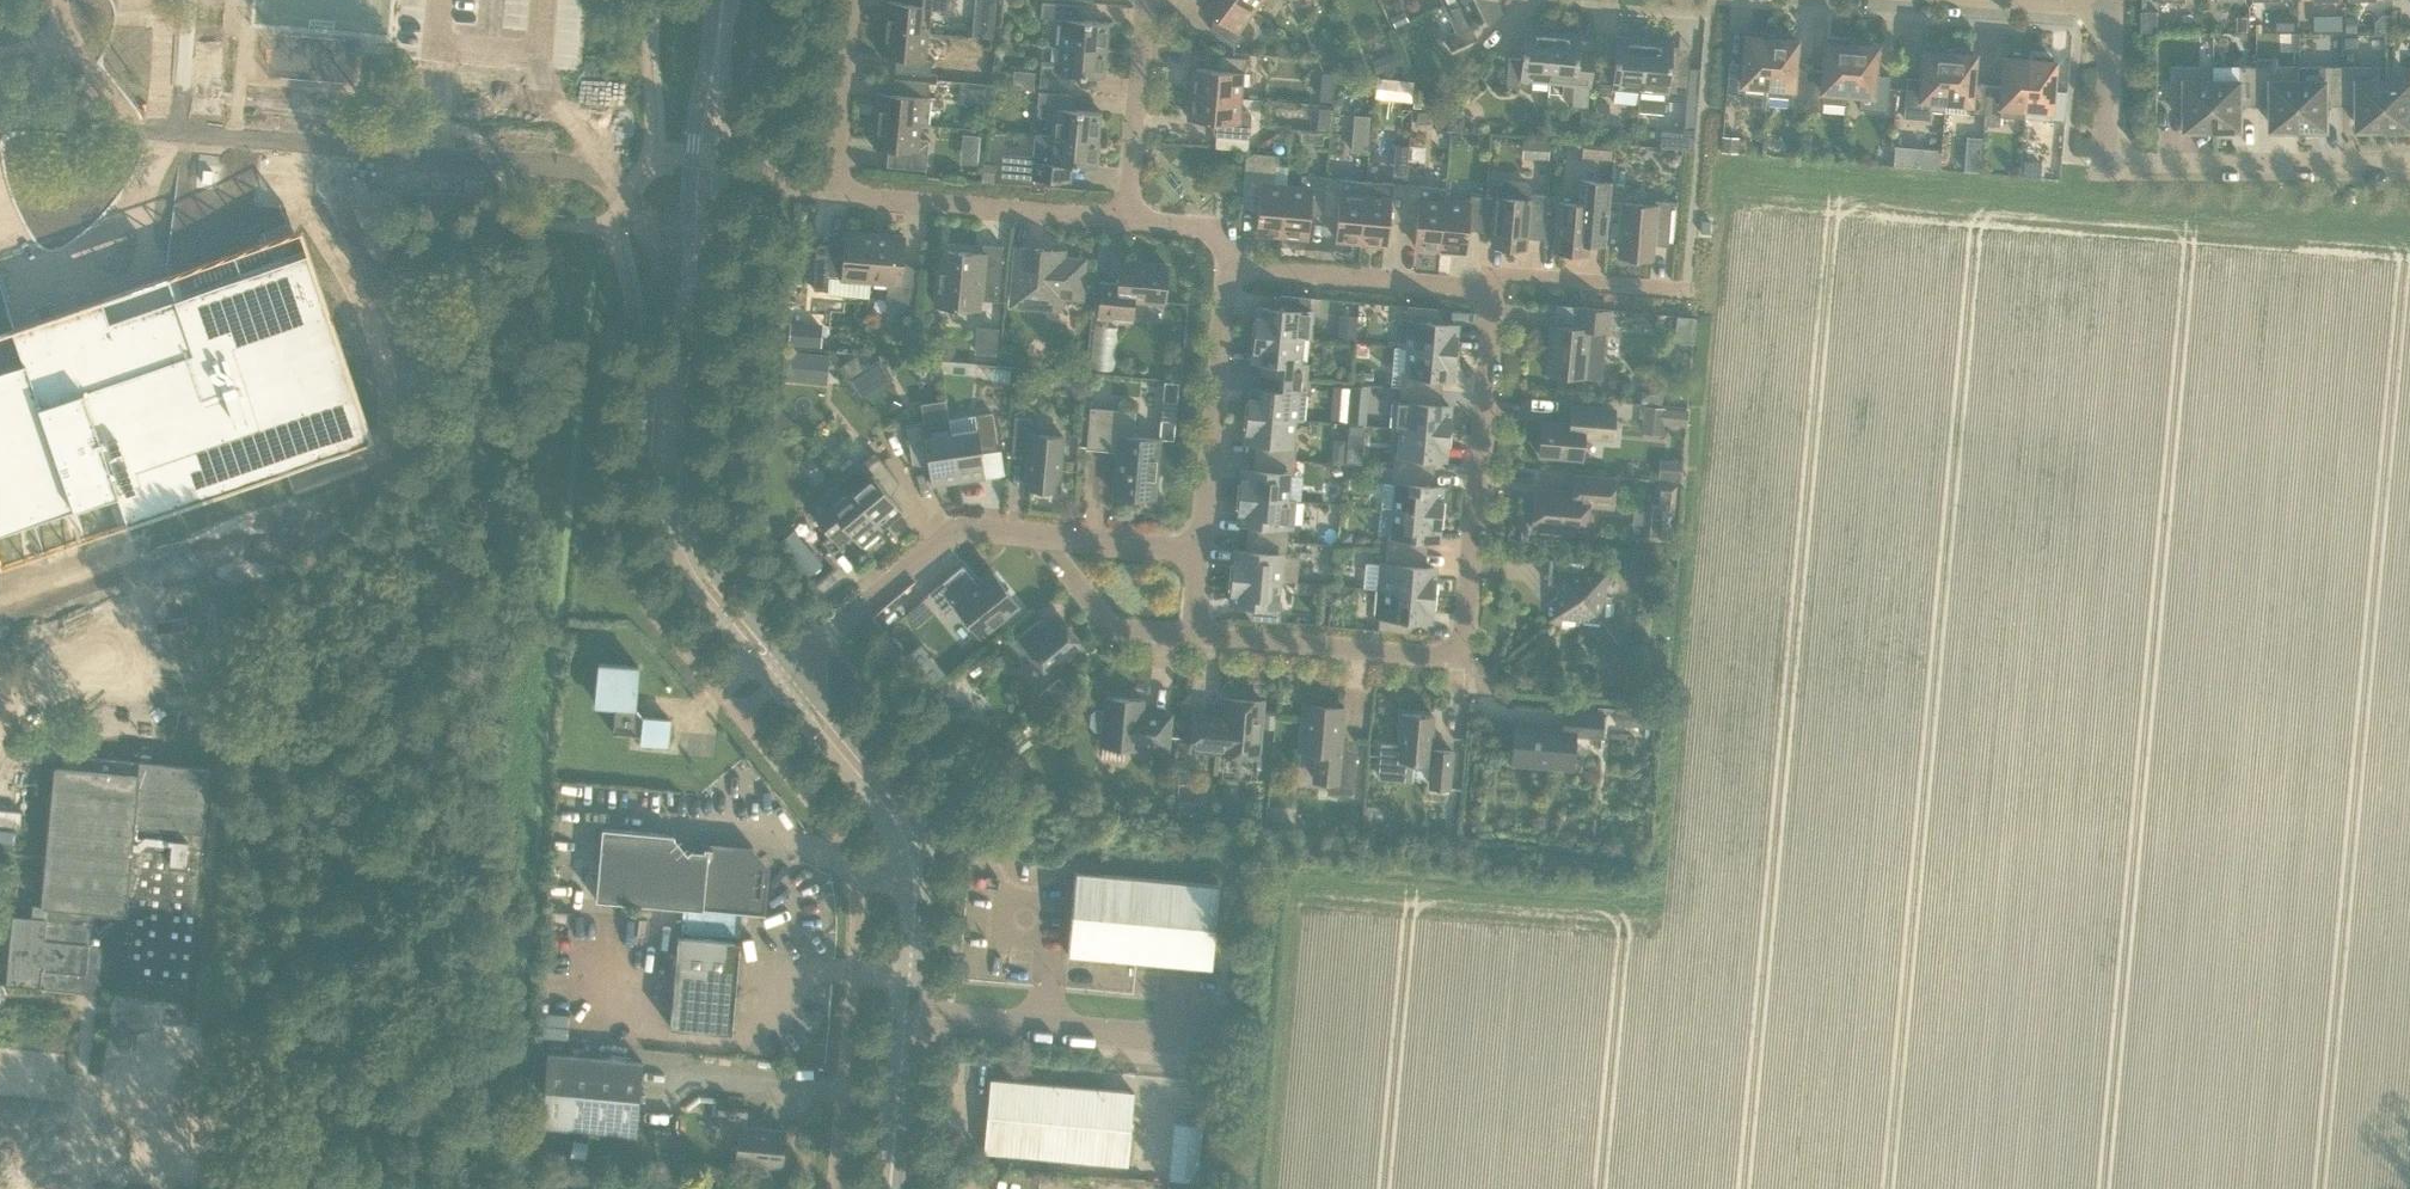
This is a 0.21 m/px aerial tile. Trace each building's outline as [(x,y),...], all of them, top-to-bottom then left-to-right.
[(901,3),(887,2),(884,29),(928,33),(930,11),(953,13),(954,0),(902,0),(901,3)] [(1237,0),(1198,0),(1198,1),(1201,3),(1200,5),(1219,20),(1211,31),(1234,48),(1243,37),(1238,33),(1254,12),(1237,0)] [(1254,12),(1262,1),(1272,8),(1277,0),(1237,0),(1254,12)] [(1446,6),(1457,31),(1445,37),(1451,51),(1477,39),(1471,26),(1501,13),(1495,0),(1496,0),(1459,0),(1446,6)] [(1060,47),(1106,51),(1109,23),(1075,20),(1077,6),(1042,3),(1041,18),(1062,20),(1060,47)] [(2328,29),(2329,13),(2302,11),(2301,27),(2328,29)] [(1396,28),(1408,22),(1404,13),(1392,19),(1396,28)] [(2242,13),(2242,29),(2251,29),(2251,13),(2242,13)] [(2358,14),(2357,35),(2372,36),(2373,15),(2358,14)] [(2343,16),(2329,16),(2329,30),(2343,30),(2343,16)] [(2357,32),(2357,17),(2346,17),(2346,32),(2357,32)] [(2296,18),(2278,18),(2278,32),(2296,32),(2296,18)] [(994,24),(986,23),(981,28),(980,36),(992,37),(994,24)] [(1006,28),(999,28),(998,40),(1009,41),(1010,34),(1006,28)] [(928,33),(884,29),(882,57),(896,58),(895,73),(930,76),(932,61),(926,60),(928,33)] [(1548,82),(1553,32),(1526,29),(1523,59),(1509,58),(1506,87),(1522,88),(1526,91),(1532,92),(1533,81),(1548,82)] [(1553,32),(1548,82),(1564,84),(1563,96),(1567,100),(1573,100),(1572,107),(1588,108),(1592,65),(1577,64),(1580,34),(1553,32)] [(1767,95),(1772,35),(1751,33),(1750,37),(1746,37),(1744,65),(1729,63),(1727,94),(1741,95),(1741,104),(1765,106),(1767,95)] [(1791,99),(1807,101),(1809,70),(1795,69),(1797,41),(1793,41),(1793,37),(1772,35),(1767,95),(1791,97),(1791,99)] [(1601,66),(1598,95),(1614,96),(1614,103),(1639,105),(1640,90),(1645,40),(1618,37),(1615,67),(1601,66)] [(2359,38),(2346,38),(2346,46),(2359,46),(2359,38)] [(1639,105),(1638,110),(1668,113),(1669,101),(1681,102),(1682,101),(1687,102),(1690,68),(1670,66),(1672,45),(1672,42),(1645,40),(1640,90),(1639,105)] [(1809,70),(1807,101),(1806,110),(1822,111),(1822,102),(1847,104),(1848,93),(1852,42),(1830,40),(1830,44),(1826,44),(1823,71),(1809,70)] [(1852,42),(1848,93),(1861,95),(1860,110),(1888,112),(1891,77),(1875,76),(1877,48),(1873,48),(1873,43),(1852,42)] [(1106,51),(1060,47),(1058,63),(1042,61),(1039,87),(1069,90),(1071,75),(1104,78),(1106,51)] [(1946,102),(1950,50),(1928,48),(1928,52),(1924,52),(1922,80),(1907,78),(1904,117),(1930,120),(1931,110),(1945,111),(1946,102)] [(1398,50),(1386,55),(1391,68),(1403,63),(1398,50)] [(1945,111),(1945,112),(1969,114),(1985,116),(1987,85),(1973,84),(1975,56),(1971,56),(1972,52),(1950,50),(1946,102),(1945,111)] [(1342,60),(1347,71),(1364,63),(1359,52),(1342,60)] [(2340,54),(2330,54),(2330,64),(2340,64),(2340,54)] [(2001,116),(2025,118),(2026,108),(2030,56),(2009,55),(2008,59),(2004,59),(2002,86),(1987,85),(1985,116),(1984,125),(2000,126),(2001,116)] [(2030,56),(2026,108),(2025,118),(2049,120),(2049,121),(2065,122),(2067,92),(2053,91),(2055,63),(2051,63),(2052,58),(2030,56)] [(1192,70),(1190,85),(1194,89),(1194,95),(1242,99),(1243,86),(1248,86),(1249,74),(1251,59),(1221,57),(1220,71),(1196,69),(1196,71),(1192,70)] [(2257,67),(2257,99),(2273,99),(2273,129),(2300,129),(2300,81),(2274,81),(2274,67),(2272,67),(2272,57),(2257,57),(2257,67)] [(2214,129),(2214,81),(2200,81),(2200,67),(2171,67),(2171,99),(2187,99),(2187,129),(2214,129)] [(2214,81),(2214,129),(2241,129),(2241,99),(2257,99),(2257,67),(2240,67),(2240,81),(2214,81)] [(2343,67),(2300,67),(2300,81),(2300,129),(2328,129),(2327,99),(2343,99),(2343,67)] [(2343,67),(2343,99),(2359,99),(2359,129),(2386,129),(2386,81),(2372,81),(2372,67),(2343,67)] [(1013,71),(1011,87),(1022,88),(1023,72),(1013,71)] [(1335,73),(1324,72),(1323,89),(1334,89),(1335,73)] [(1359,104),(1360,76),(1344,76),(1343,103),(1359,104)] [(1375,99),(1394,100),(1396,79),(1377,77),(1375,99)] [(876,121),(920,125),(920,124),(929,124),(932,97),(929,96),(930,83),(895,80),(893,95),(879,93),(876,121)] [(2386,81),(2386,129),(2409,129),(2409,81),(2386,81)] [(985,90),(973,89),(972,105),(984,105),(985,90)] [(1052,136),(1099,140),(1101,113),(1068,110),(1069,95),(1039,92),(1037,108),(1039,108),(1039,112),(1049,121),(1053,122),(1052,136)] [(1242,99),(1194,95),(1193,100),(1189,104),(1188,118),(1192,119),(1192,121),(1216,123),(1215,136),(1249,139),(1252,112),(1240,111),(1242,99)] [(1317,126),(1318,104),(1305,104),(1304,125),(1317,126)] [(1320,108),(1318,129),(1331,130),(1333,109),(1320,108)] [(1427,110),(1421,110),(1417,122),(1432,121),(1427,110)] [(1356,114),(1354,128),(1370,129),(1371,116),(1356,114)] [(1450,115),(1449,129),(1463,131),(1464,116),(1450,115)] [(920,125),(876,121),(874,148),(889,149),(887,167),(926,170),(929,140),(919,139),(920,125)] [(1561,137),(1562,122),(1548,121),(1547,136),(1561,137)] [(1671,147),(1683,148),(1684,134),(1677,133),(1671,138),(1671,147)] [(964,135),(963,144),(979,145),(980,136),(964,135)] [(1099,140),(1052,136),(1036,135),(1034,158),(1003,156),(1001,177),(1061,182),(1063,164),(1096,167),(1099,140)] [(1739,137),(1723,136),(1722,152),(1738,153),(1739,137)] [(1804,148),(1803,157),(1812,158),(1813,149),(1804,148)] [(1916,148),(1915,168),(1936,170),(1937,150),(1916,148)] [(1980,172),(1982,153),(1966,151),(1964,170),(1980,172)] [(1669,158),(1669,159),(1669,160),(1670,160),(1670,161),(1670,162),(1671,162),(1672,163),(1673,163),(1674,163),(1675,163),(1676,163),(1677,163),(1678,162),(1679,161),(1679,160),(1680,160),(1680,159),(1680,158),(1680,157),(1680,156),(1679,156),(1679,155),(1679,154),(1678,154),(1677,153),(1676,153),(1675,153),(1674,153),(1673,153),(1672,153),(1671,154),(1670,154),(1670,155),(1670,156),(1669,156),(1669,157),(1669,158)] [(1283,234),(1287,186),(1274,185),(1277,156),(1253,154),(1246,159),(1242,206),(1259,207),(1257,231),(1259,232),(1258,236),(1273,237),(1277,233),(1283,234)] [(2041,176),(2042,165),(2024,163),(2023,175),(2041,176)] [(985,178),(994,179),(995,165),(986,165),(985,178)] [(2076,166),(2074,187),(2086,187),(2087,167),(2076,166)] [(1287,186),(1283,234),(1288,234),(1292,239),(1306,240),(1307,236),(1309,236),(1311,212),(1324,213),(1328,178),(1302,176),(1301,187),(1287,186)] [(1328,176),(1328,178),(1324,213),(1338,214),(1336,238),(1338,238),(1337,242),(1352,244),(1357,240),(1362,240),(1366,193),(1367,193),(1368,181),(1368,180),(1328,176)] [(1548,196),(1531,194),(1532,186),(1527,180),(1505,178),(1500,183),(1498,197),(1497,198),(1496,215),(1493,246),(1525,249),(1526,238),(1544,240),(1548,196)] [(1366,193),(1362,240),(1367,241),(1371,245),(1385,247),(1386,242),(1388,243),(1390,218),(1403,220),(1406,190),(1406,185),(1368,181),(1367,193),(1366,193)] [(1588,244),(1606,246),(1612,183),(1579,181),(1577,204),(1560,203),(1555,252),(1587,254),(1588,244)] [(1406,190),(1403,220),(1417,221),(1415,245),(1417,245),(1417,249),(1431,250),(1436,247),(1441,247),(1445,199),(1446,188),(1432,187),(1406,185),(1406,190)] [(1445,199),(1441,247),(1446,248),(1450,252),(1464,253),(1465,249),(1467,249),(1469,225),(1483,226),(1484,214),(1485,197),(1471,196),(1470,202),(1445,199)] [(1485,197),(1484,214),(1496,215),(1497,198),(1485,197)] [(1668,246),(1672,202),(1655,201),(1655,206),(1624,203),(1620,253),(1652,255),(1653,245),(1668,246)] [(871,282),(875,236),(846,233),(844,251),(831,250),(831,249),(828,245),(820,245),(817,248),(813,290),(827,291),(828,277),(842,279),(871,282)] [(875,236),(871,282),(888,283),(887,302),(914,304),(917,271),(902,270),(905,238),(875,236)] [(983,245),(982,254),(949,251),(946,285),(938,284),(936,306),(979,310),(980,300),(999,302),(1003,246),(983,245)] [(1017,248),(1015,279),(1021,280),(1019,305),(1058,308),(1059,296),(1081,297),(1084,262),(1052,259),(1053,250),(1017,248)] [(118,491),(128,520),(372,437),(307,250),(177,295),(170,274),(14,328),(2,293),(0,293),(0,532),(118,491)] [(1098,319),(1134,322),(1135,300),(1164,302),(1168,267),(1120,263),(1118,282),(1102,281),(1098,319)] [(1259,308),(1256,334),(1301,338),(1311,339),(1314,309),(1309,309),(1310,298),(1280,295),(1279,310),(1259,308)] [(1401,348),(1409,348),(1454,352),(1456,325),(1436,323),(1437,309),(1407,307),(1406,321),(1403,321),(1401,348)] [(1551,325),(1546,374),(1602,379),(1606,331),(1609,332),(1611,315),(1577,312),(1576,327),(1551,325)] [(1357,316),(1343,315),(1341,340),(1355,341),(1357,316)] [(790,322),(788,344),(819,347),(821,324),(790,322)] [(1273,376),(1303,379),(1304,364),(1299,363),(1301,338),(1256,334),(1254,360),(1274,362),(1273,376)] [(1401,372),(1400,388),(1430,390),(1431,383),(1442,384),(1443,377),(1452,378),(1454,352),(1409,348),(1407,373),(1401,372)] [(782,351),(780,378),(805,381),(808,353),(782,351)] [(855,356),(839,366),(847,378),(863,369),(855,356)] [(1251,389),(1249,415),(1293,420),(1302,420),(1304,395),(1310,396),(1311,380),(1303,379),(1273,376),(1272,391),(1251,389)] [(1643,385),(1642,401),(1663,402),(1665,387),(1643,385)] [(1333,386),(1332,403),(1348,404),(1349,387),(1333,386)] [(1402,429),(1447,433),(1449,406),(1429,405),(1430,390),(1400,388),(1399,402),(1396,402),(1393,428),(1402,429)] [(1164,394),(1148,393),(1148,414),(1163,414),(1164,394)] [(1349,404),(1348,421),(1366,422),(1367,406),(1349,404)] [(1539,455),(1582,458),(1584,437),(1612,439),(1614,410),(1572,406),(1570,424),(1542,422),(1539,455)] [(1643,417),(1663,418),(1663,408),(1644,406),(1643,417)] [(1113,495),(1154,499),(1159,439),(1133,437),(1135,412),(1090,408),(1087,449),(1117,451),(1113,495)] [(783,410),(771,420),(783,435),(795,425),(783,410)] [(951,434),(958,482),(985,478),(982,453),(998,451),(992,413),(975,416),(977,430),(951,434)] [(1173,441),(1176,417),(1161,415),(1159,439),(1173,441)] [(1267,443),(1265,457),(1295,460),(1297,444),(1291,444),(1293,420),(1249,415),(1246,441),(1267,443)] [(1025,487),(1059,490),(1063,437),(1030,434),(1032,418),(1015,417),(1012,457),(1028,458),(1025,487)] [(931,486),(958,482),(951,434),(949,419),(906,426),(912,464),(928,461),(931,486)] [(1393,468),(1422,471),(1424,457),(1445,459),(1447,433),(1402,429),(1400,454),(1394,453),(1393,468)] [(1345,448),(1345,454),(1344,462),(1360,464),(1361,450),(1345,448)] [(851,492),(882,529),(903,512),(887,493),(899,482),(874,452),(842,480),(851,492)] [(1333,453),(1332,462),(1344,463),(1344,462),(1345,454),(1333,453)] [(1241,496),(1286,499),(1288,475),(1294,476),(1295,460),(1265,457),(1264,472),(1243,470),(1241,496)] [(1661,459),(1660,477),(1679,479),(1680,461),(1661,459)] [(1383,483),(1381,508),(1395,509),(1439,513),(1442,487),(1421,485),(1422,471),(1393,468),(1391,484),(1383,483)] [(1533,529),(1585,533),(1588,505),(1612,507),(1614,479),(1576,475),(1575,493),(1536,490),(1533,529)] [(882,529),(851,492),(842,480),(822,497),(808,508),(833,538),(845,528),(861,547),(882,529)] [(1673,512),(1676,485),(1657,483),(1654,509),(1673,512)] [(1286,499),(1241,496),(1239,522),(1259,524),(1258,538),(1288,541),(1289,527),(1292,527),(1294,500),(1286,499)] [(1381,508),(1379,533),(1387,534),(1386,549),(1415,552),(1417,538),(1437,540),(1439,513),(1395,509),(1381,508)] [(793,530),(778,542),(796,564),(811,552),(793,530)] [(1341,531),(1340,542),(1351,543),(1351,537),(1347,531),(1341,531)] [(1236,551),(1234,577),(1278,581),(1281,556),(1286,556),(1288,541),(1258,538),(1256,552),(1236,551)] [(1381,564),(1379,590),(1432,595),(1434,568),(1414,566),(1415,552),(1386,549),(1384,564),(1381,564)] [(1647,575),(1649,556),(1630,554),(1628,574),(1647,575)] [(1362,585),(1363,559),(1350,558),(1349,584),(1362,585)] [(1545,606),(1544,626),(1582,629),(1583,619),(1600,621),(1609,632),(1610,632),(1612,616),(1613,603),(1613,598),(1603,597),(1604,589),(1615,579),(1616,565),(1550,559),(1547,584),(1557,585),(1556,597),(1545,606)] [(1018,606),(992,575),(979,586),(963,566),(928,595),(944,615),(955,606),(980,637),(1018,606)] [(1278,581),(1234,577),(1231,603),(1252,605),(1250,619),(1280,622),(1282,606),(1276,606),(1278,581)] [(1323,587),(1321,605),(1331,606),(1333,588),(1323,587)] [(1432,595),(1379,590),(1376,616),(1379,616),(1378,630),(1408,633),(1409,619),(1430,621),(1432,595)] [(1081,645),(1061,621),(1050,630),(1041,619),(1010,644),(1027,665),(1035,659),(1047,673),(1081,645)] [(635,707),(639,668),(599,664),(595,703),(616,705),(613,734),(642,737),(641,744),(667,747),(670,721),(644,718),(635,707)] [(956,693),(947,682),(936,691),(945,702),(956,693)] [(1141,714),(1142,701),(1107,697),(1105,712),(1101,711),(1096,715),(1095,725),(1099,729),(1104,729),(1102,746),(1138,749),(1138,747),(1167,750),(1170,716),(1141,714)] [(1223,754),(1258,756),(1262,702),(1227,699),(1225,719),(1194,716),(1192,750),(1223,752),(1223,754)] [(1340,750),(1344,709),(1305,705),(1301,751),(1318,752),(1315,781),(1329,783),(1328,792),(1353,794),(1357,752),(1340,750)] [(1657,714),(1619,711),(1618,724),(1656,727),(1657,714)] [(1601,737),(1603,715),(1565,712),(1563,727),(1516,723),(1512,763),(1572,769),(1574,735),(1601,737)] [(1264,714),(1263,728),(1275,728),(1276,715),(1264,714)] [(1431,750),(1434,716),(1402,714),(1400,746),(1381,744),(1378,776),(1407,779),(1408,761),(1435,764),(1433,788),(1449,789),(1453,752),(1431,750)] [(678,736),(678,747),(699,748),(700,737),(678,736)] [(193,764),(35,756),(28,914),(0,912),(0,984),(84,988),(86,942),(81,942),(82,932),(73,931),(74,909),(114,911),(118,827),(143,829),(143,828),(190,830),(193,764)] [(1176,797),(1175,814),(1190,815),(1192,798),(1176,797)] [(689,852),(674,835),(602,829),(596,901),(765,915),(766,914),(761,913),(765,869),(750,851),(704,847),(704,850),(693,849),(689,852)] [(154,833),(153,857),(170,857),(170,833),(154,833)] [(1068,955),(1212,968),(1220,885),(1075,872),(1068,955)] [(670,1028),(732,1033),(740,942),(679,937),(670,1028)] [(541,1126),(637,1135),(643,1063),(548,1054),(541,1126)] [(986,1128),(984,1152),(1128,1165),(1134,1093),(990,1080),(990,1084),(986,1128)] [(737,1163),(782,1167),(785,1132),(746,1128),(748,1112),(718,1109),(715,1137),(739,1139),(737,1163)] [(569,1156),(584,1158),(586,1142),(571,1140),(569,1156)] [(568,1178),(539,1175),(538,1188),(567,1188),(568,1178)]
